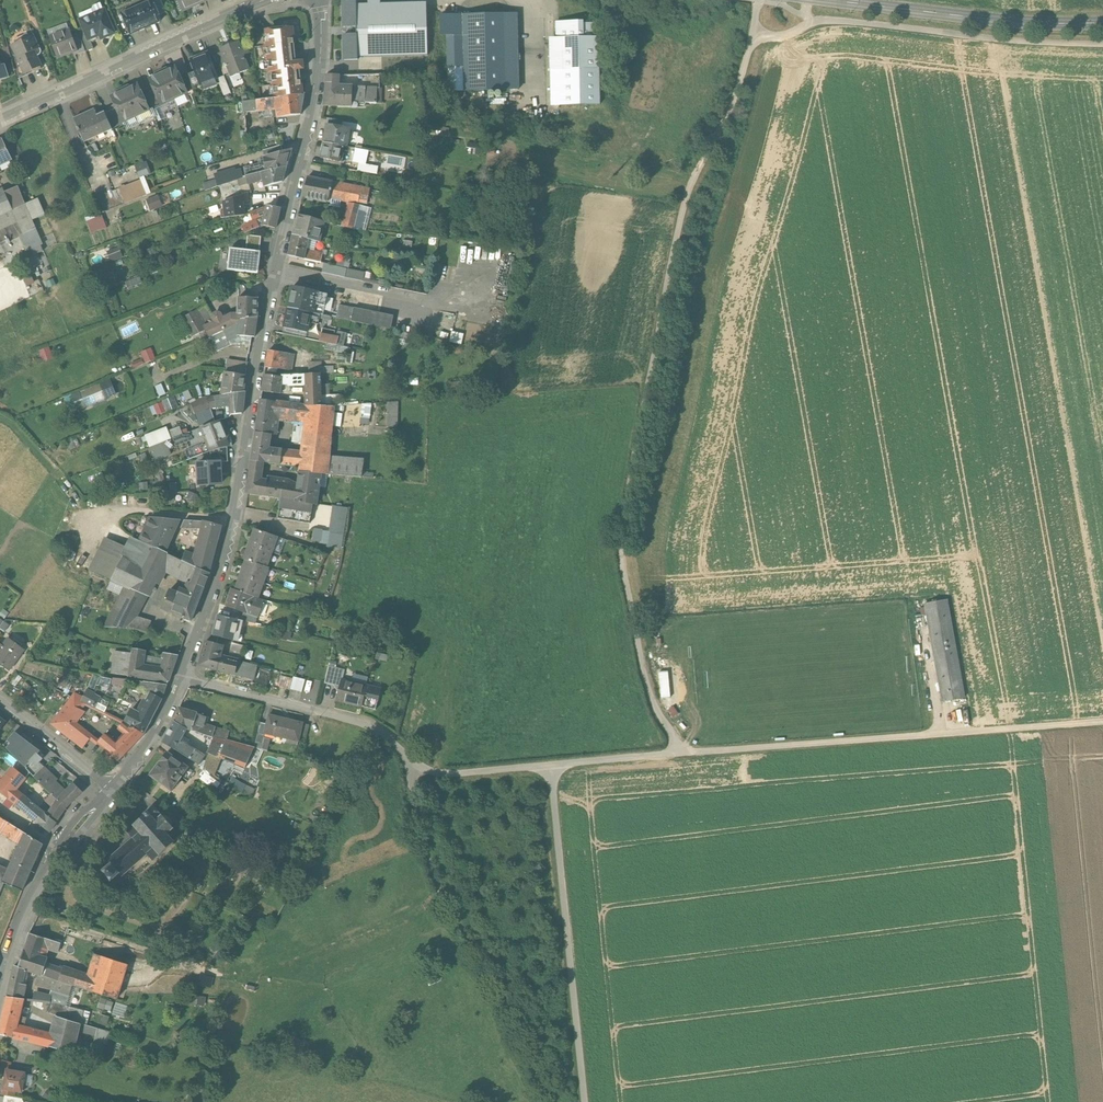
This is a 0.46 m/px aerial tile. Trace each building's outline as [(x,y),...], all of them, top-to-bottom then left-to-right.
[(151,1),(158,16),(166,13),(161,0),(154,0),(151,1)] [(183,11),(208,0),(178,0),(183,11)] [(427,3),(381,4),(380,0),(367,0),(368,4),(356,4),(358,57),(428,55),(427,3)] [(667,7),(669,7),(669,8),(679,10),(680,0),(668,0),(667,7)] [(151,1),(122,14),(130,31),(136,28),(138,31),(160,21),(158,16),(151,1)] [(105,14),(98,17),(96,13),(80,20),(86,34),(88,39),(89,39),(100,34),(101,38),(113,33),(105,14)] [(508,13),(440,15),(440,35),(446,35),(447,67),(464,67),(464,91),(510,90),(508,13)] [(122,14),(114,17),(121,35),(130,31),(122,14)] [(556,35),(551,35),(552,105),(601,104),(599,33),(596,33),(596,21),(585,21),(585,17),(556,18),(556,35)] [(297,20),(280,22),(281,30),(284,30),(286,27),(288,29),(292,29),(294,43),(300,42),(297,20)] [(281,30),(274,31),(271,29),(270,31),(266,32),(268,45),(266,45),(269,72),(271,72),(275,98),(303,95),(301,80),(298,80),(297,68),(303,68),(303,60),(293,62),(290,43),(294,43),(292,29),(288,29),(286,27),(284,30),(281,30)] [(70,29),(49,37),(57,57),(67,54),(67,55),(77,51),(78,51),(73,37),(70,29)] [(89,39),(88,39),(86,34),(80,36),(85,52),(94,48),(89,39)] [(79,35),(73,37),(78,51),(77,51),(78,54),(85,52),(80,36),(79,35)] [(31,36),(11,46),(17,58),(25,75),(32,71),(33,73),(42,69),(40,66),(41,66),(37,56),(38,56),(39,52),(31,36)] [(239,41),(220,48),(222,52),(226,62),(231,77),(250,70),(244,55),(240,45),(239,41)] [(246,43),(240,45),(244,55),(250,53),(246,43)] [(222,52),(215,55),(219,65),(226,62),(222,52)] [(199,56),(190,60),(195,72),(200,85),(200,86),(202,85),(204,90),(215,86),(213,81),(218,79),(208,53),(199,56)] [(25,75),(17,58),(11,61),(16,79),(25,75)] [(0,77),(1,80),(9,77),(6,66),(2,67),(0,60),(0,77)] [(176,67),(169,70),(167,68),(161,71),(174,99),(187,93),(188,93),(181,78),(176,67)] [(161,71),(156,74),(155,77),(150,79),(155,90),(162,105),(174,99),(161,71)] [(195,72),(188,74),(188,75),(192,88),(200,85),(195,72)] [(188,75),(181,78),(188,93),(187,93),(188,96),(194,94),(192,88),(188,75)] [(224,76),(218,79),(225,96),(231,94),(224,76)] [(338,76),(327,76),(327,85),(324,105),(351,106),(351,103),(353,87),(337,87),(338,76)] [(140,84),(124,91),(136,116),(151,110),(140,84)] [(377,87),(353,87),(351,103),(376,104),(377,87)] [(155,90),(148,93),(156,111),(164,108),(162,105),(155,90)] [(122,122),(136,116),(124,91),(111,96),(122,122)] [(275,98),(256,101),(257,111),(277,110),(277,117),(300,115),(304,95),(303,95),(275,98)] [(256,100),(243,101),(244,113),(257,111),(256,101),(256,100)] [(94,109),(73,118),(78,129),(77,130),(79,132),(80,132),(85,143),(106,133),(100,120),(94,109)] [(107,117),(100,120),(106,133),(113,130),(107,117)] [(340,121),(328,119),(327,126),(339,128),(340,121)] [(339,128),(327,126),(324,143),(346,147),(347,147),(350,129),(339,128)] [(0,140),(0,165),(12,160),(2,139),(0,140)] [(346,147),(324,143),(324,145),(322,144),(321,152),(322,152),(321,159),(346,163),(347,155),(344,154),(346,147)] [(362,161),(365,150),(357,148),(354,158),(362,161)] [(291,151),(265,159),(268,171),(287,167),(291,151)] [(144,161),(134,165),(140,177),(149,173),(144,161)] [(245,167),(247,175),(268,171),(265,163),(245,167)] [(268,171),(254,174),(255,182),(261,180),(263,179),(265,187),(282,182),(287,167),(268,171)] [(243,177),(241,169),(236,170),(235,168),(213,174),(217,187),(220,187),(236,179),(243,177)] [(243,177),(236,179),(239,186),(255,182),(254,174),(243,177)] [(332,182),(307,177),(302,197),(328,202),(328,200),(332,182)] [(220,187),(224,202),(242,195),(239,186),(236,179),(220,187)] [(139,180),(107,193),(114,207),(146,195),(139,180)] [(362,187),(332,182),(328,200),(348,204),(342,227),(354,230),(363,231),(370,208),(359,206),(362,187)] [(37,227),(19,184),(5,190),(23,233),(37,227)] [(4,189),(0,190),(0,230),(18,222),(4,189)] [(247,194),(224,202),(225,210),(228,210),(229,217),(243,215),(242,202),(248,201),(247,194)] [(151,210),(163,205),(159,195),(146,199),(151,210)] [(224,202),(218,204),(220,210),(216,211),(218,218),(229,217),(228,210),(225,210),(224,202)] [(268,206),(250,212),(253,220),(266,215),(268,206)] [(280,208),(268,206),(266,215),(264,225),(275,228),(280,208)] [(92,233),(108,228),(104,215),(88,221),(92,233)] [(325,222),(298,215),(293,235),(308,239),(320,242),(325,222)] [(255,221),(242,227),(245,233),(258,227),(255,221)] [(81,243),(96,238),(95,233),(79,238),(81,243)] [(247,235),(246,250),(260,251),(261,237),(247,235)] [(308,239),(293,235),(289,255),(303,258),(305,250),(308,239)] [(108,250),(111,261),(124,258),(122,247),(108,250)] [(230,248),(227,270),(258,274),(260,252),(230,248)] [(323,254),(305,250),(303,258),(321,262),(323,254)] [(347,268),(324,263),(322,272),(345,277),(347,268)] [(292,287),(288,308),(311,313),(320,315),(323,316),(328,295),(292,287)] [(258,297),(239,297),(239,320),(257,317),(258,297)] [(340,305),(337,318),(390,330),(393,317),(340,305)] [(311,313),(288,308),(284,327),(307,332),(309,322),(311,313)] [(215,335),(226,330),(235,325),(239,324),(239,311),(233,311),(225,315),(223,311),(218,310),(214,312),(212,316),(214,320),(205,325),(210,337),(212,336),(215,335)] [(320,315),(311,313),(309,322),(318,324),(320,318),(320,315)] [(200,317),(193,321),(199,333),(206,329),(200,317)] [(257,317),(239,320),(239,324),(235,325),(226,330),(232,345),(250,345),(251,337),(254,337),(257,317)] [(326,343),(343,347),(345,334),(335,332),(335,330),(322,328),(320,342),(326,343)] [(215,335),(212,336),(217,351),(232,345),(226,330),(215,335)] [(343,347),(326,343),(325,350),(347,354),(349,348),(343,347)] [(280,352),(269,350),(266,367),(278,369),(279,363),(280,352)] [(288,353),(280,352),(279,363),(286,365),(288,353)] [(247,363),(228,360),(226,373),(245,376),(247,363)] [(245,376),(226,373),(220,396),(233,394),(233,393),(242,392),(245,376)] [(282,377),(264,374),(261,392),(281,393),(282,383),(282,377)] [(306,374),(282,375),(282,377),(282,383),(287,383),(287,385),(307,385),(306,374)] [(320,374),(306,374),(307,385),(307,406),(321,407),(320,374)] [(77,408),(118,395),(113,380),(72,393),(77,408)] [(242,392),(233,393),(233,394),(220,396),(214,397),(216,407),(230,406),(230,415),(242,413),(245,391),(242,392)] [(214,397),(206,397),(191,403),(195,414),(209,408),(216,407),(214,397)] [(321,398),(321,407),(334,406),(341,406),(341,397),(321,398)] [(170,399),(151,404),(154,414),(173,409),(170,399)] [(303,406),(260,400),(256,433),(270,434),(271,434),(274,435),(274,432),(271,431),(271,429),(274,430),(275,427),(272,427),(274,415),(302,417),(303,406)] [(363,402),(362,417),(372,418),(373,402),(363,402)] [(389,403),(388,427),(398,427),(400,402),(389,403)] [(300,467),(300,473),(321,474),(328,475),(329,458),(334,406),(321,407),(303,406),(302,417),(306,417),(302,455),(300,467)] [(221,420),(189,433),(191,440),(192,443),(205,439),(208,445),(200,448),(203,454),(210,451),(218,448),(227,447),(226,440),(227,437),(221,420)] [(189,433),(150,447),(156,460),(172,454),(170,449),(175,447),(175,446),(191,440),(189,433)] [(270,434),(256,433),(253,443),(251,461),(263,463),(281,465),(283,451),(269,449),(270,434)] [(228,462),(227,447),(218,448),(210,451),(211,463),(220,462),(228,462)] [(302,455),(283,451),(281,465),(294,466),(300,467),(302,455)] [(362,478),(364,461),(329,458),(328,475),(362,478)] [(263,463),(251,461),(246,493),(273,497),(274,482),(262,480),(263,463)] [(198,463),(199,485),(221,484),(220,462),(211,463),(198,463)] [(299,486),(274,482),(273,497),(281,499),(278,519),(310,524),(314,504),(317,504),(321,474),(300,473),(299,486)] [(343,549),(349,507),(334,505),(330,532),(322,531),(322,530),(315,529),(314,541),(321,542),(321,544),(328,545),(328,547),(343,549)] [(180,521),(143,517),(132,543),(150,546),(165,553),(178,526),(185,528),(203,528),(204,523),(180,521)] [(221,527),(204,523),(203,528),(200,538),(198,538),(197,540),(200,541),(196,555),(196,556),(212,560),(221,527)] [(277,537),(255,529),(250,545),(271,552),(277,537)] [(89,569),(111,580),(128,547),(107,536),(89,569)] [(132,543),(130,543),(128,547),(111,580),(159,601),(161,598),(165,600),(169,591),(153,584),(162,569),(178,577),(180,572),(194,578),(192,585),(203,589),(209,574),(182,562),(165,554),(165,553),(150,546),(132,543)] [(271,552),(250,545),(244,560),(246,561),(246,560),(266,567),(271,552)] [(212,560),(196,556),(196,555),(186,552),(182,562),(209,574),(212,560)] [(266,567),(246,560),(246,561),(241,575),(263,583),(268,568),(266,567)] [(263,583),(241,575),(236,590),(252,596),(257,598),(263,583)] [(187,599),(169,591),(165,600),(161,609),(172,613),(180,616),(177,623),(188,628),(203,589),(192,585),(187,599)] [(125,586),(104,627),(134,630),(148,634),(152,621),(139,616),(149,597),(125,586)] [(236,590),(232,589),(226,606),(243,612),(246,613),(252,596),(236,590)] [(257,598),(252,596),(246,613),(257,616),(263,600),(257,598)] [(965,698),(947,600),(924,604),(936,667),(942,702),(965,698)] [(246,613),(243,612),(241,621),(242,621),(256,624),(257,617),(246,613)] [(241,621),(218,615),(214,625),(211,625),(208,634),(218,637),(238,641),(242,621),(241,621)] [(292,633),(279,630),(277,637),(290,640),(292,633)] [(218,637),(208,634),(206,642),(216,644),(218,637)] [(8,639),(0,650),(0,665),(9,671),(24,650),(8,639)] [(216,644),(206,642),(199,665),(217,670),(220,656),(214,654),(214,651),(216,645),(216,644)] [(244,647),(233,644),(231,651),(242,654),(244,647)] [(132,654),(117,652),(114,674),(143,678),(145,666),(143,665),(145,651),(132,649),(132,654)] [(162,669),(145,666),(143,678),(168,682),(175,662),(178,655),(166,654),(162,669)] [(238,660),(220,656),(217,670),(235,674),(238,660)] [(669,658),(655,659),(657,681),(661,681),(662,702),(669,701),(670,716),(677,715),(676,702),(677,702),(675,679),(670,679),(669,658)] [(251,672),(241,670),(243,662),(238,660),(235,674),(250,678),(251,672)] [(344,671),(328,667),(325,682),(340,685),(341,680),(342,680),(344,671)] [(280,686),(304,691),(306,677),(282,673),(280,686)] [(342,680),(341,680),(340,685),(336,700),(362,707),(366,686),(342,680)] [(167,685),(141,681),(139,691),(150,693),(144,704),(156,710),(162,699),(167,685)] [(84,697),(82,702),(86,704),(104,714),(110,702),(95,695),(96,693),(88,689),(84,697)] [(83,710),(85,706),(86,704),(82,702),(84,697),(75,693),(50,724),(83,749),(90,740),(98,746),(100,744),(102,742),(78,723),(86,712),(83,710)] [(104,714),(86,704),(85,706),(124,725),(124,724),(104,714)] [(144,704),(140,714),(132,710),(125,724),(133,728),(144,733),(156,710),(144,704)] [(197,714),(179,708),(175,721),(174,722),(187,729),(191,730),(197,714)] [(206,716),(197,714),(191,730),(202,734),(213,738),(226,741),(227,740),(229,732),(204,725),(206,716)] [(303,724),(269,715),(267,724),(264,733),(265,733),(298,741),(299,736),(303,724)] [(174,722),(163,743),(175,750),(189,758),(194,750),(183,743),(179,741),(182,736),(183,735),(187,729),(174,722)] [(260,722),(254,747),(255,747),(261,749),(265,733),(264,733),(267,724),(260,722)] [(309,725),(303,724),(299,736),(306,738),(309,725)] [(133,728),(117,744),(112,740),(105,749),(118,761),(144,733),(133,728)] [(39,751),(15,734),(4,746),(7,749),(27,768),(26,769),(34,778),(44,768),(33,758),(39,751)] [(102,742),(100,744),(105,749),(112,740),(106,736),(102,742)] [(254,747),(227,740),(226,741),(213,738),(207,753),(244,769),(255,747),(254,747)] [(209,759),(195,751),(190,759),(204,768),(209,759)] [(166,753),(149,776),(171,792),(181,778),(185,781),(192,771),(166,753)] [(0,784),(0,791),(15,805),(23,796),(16,790),(26,779),(13,768),(0,784)] [(74,784),(66,792),(56,782),(58,780),(44,768),(34,778),(40,784),(52,795),(58,801),(65,809),(83,792),(74,784)] [(209,771),(206,775),(203,772),(198,778),(214,790),(219,784),(216,782),(219,778),(209,771)] [(242,789),(245,782),(234,777),(231,784),(242,789)] [(58,801),(52,795),(45,802),(52,808),(61,816),(65,809),(58,801)] [(56,823),(23,796),(15,805),(50,832),(56,823)] [(153,806),(144,814),(145,816),(134,826),(133,825),(127,831),(133,838),(108,861),(111,864),(102,872),(111,882),(119,874),(121,877),(147,854),(153,861),(160,855),(171,845),(173,845),(174,845),(175,844),(175,843),(175,841),(181,837),(172,827),(173,824),(172,822),(171,819),(168,817),(166,817),(163,817),(153,806)] [(3,820),(0,825),(0,834),(19,846),(8,872),(27,880),(43,844),(3,820)] [(0,868),(0,883),(15,889),(12,895),(17,897),(20,892),(22,892),(27,880),(8,872),(0,868)] [(47,926),(35,922),(30,933),(43,937),(47,926)] [(43,937),(30,933),(27,943),(43,948),(61,952),(81,959),(84,950),(43,937)] [(104,940),(101,949),(120,954),(122,946),(104,940)] [(43,948),(27,943),(19,967),(26,970),(39,974),(43,976),(48,962),(49,959),(41,956),(43,948)] [(129,965),(96,954),(91,967),(99,969),(96,978),(48,962),(43,976),(58,981),(77,987),(118,1000),(129,965)] [(19,967),(15,966),(8,997),(19,998),(26,970),(19,967)] [(43,976),(39,974),(36,982),(40,984),(55,989),(58,981),(43,976)] [(8,997),(0,1027),(0,1035),(14,1038),(16,1027),(24,1029),(27,1019),(19,1017),(20,1008),(22,998),(19,998),(8,997)] [(114,1009),(114,1000),(100,999),(100,1008),(114,1009)] [(60,1004),(50,1002),(47,1013),(57,1016),(60,1004)] [(84,1011),(60,1004),(57,1016),(57,1017),(80,1024),(84,1011)] [(100,1024),(110,1024),(110,1014),(100,1014),(100,1024)] [(80,1024),(57,1017),(52,1036),(24,1029),(16,1027),(14,1038),(49,1047),(91,1059),(99,1029),(80,1024)] [(0,1060),(0,1071),(7,1072),(7,1071),(10,1072),(11,1063),(0,1060)] [(10,1072),(7,1071),(7,1072),(4,1089),(4,1090),(15,1092),(21,1093),(24,1091),(25,1086),(23,1084),(25,1074),(10,1072)] [(15,1092),(4,1090),(4,1089),(2,1089),(1,1095),(14,1098),(15,1092)]
